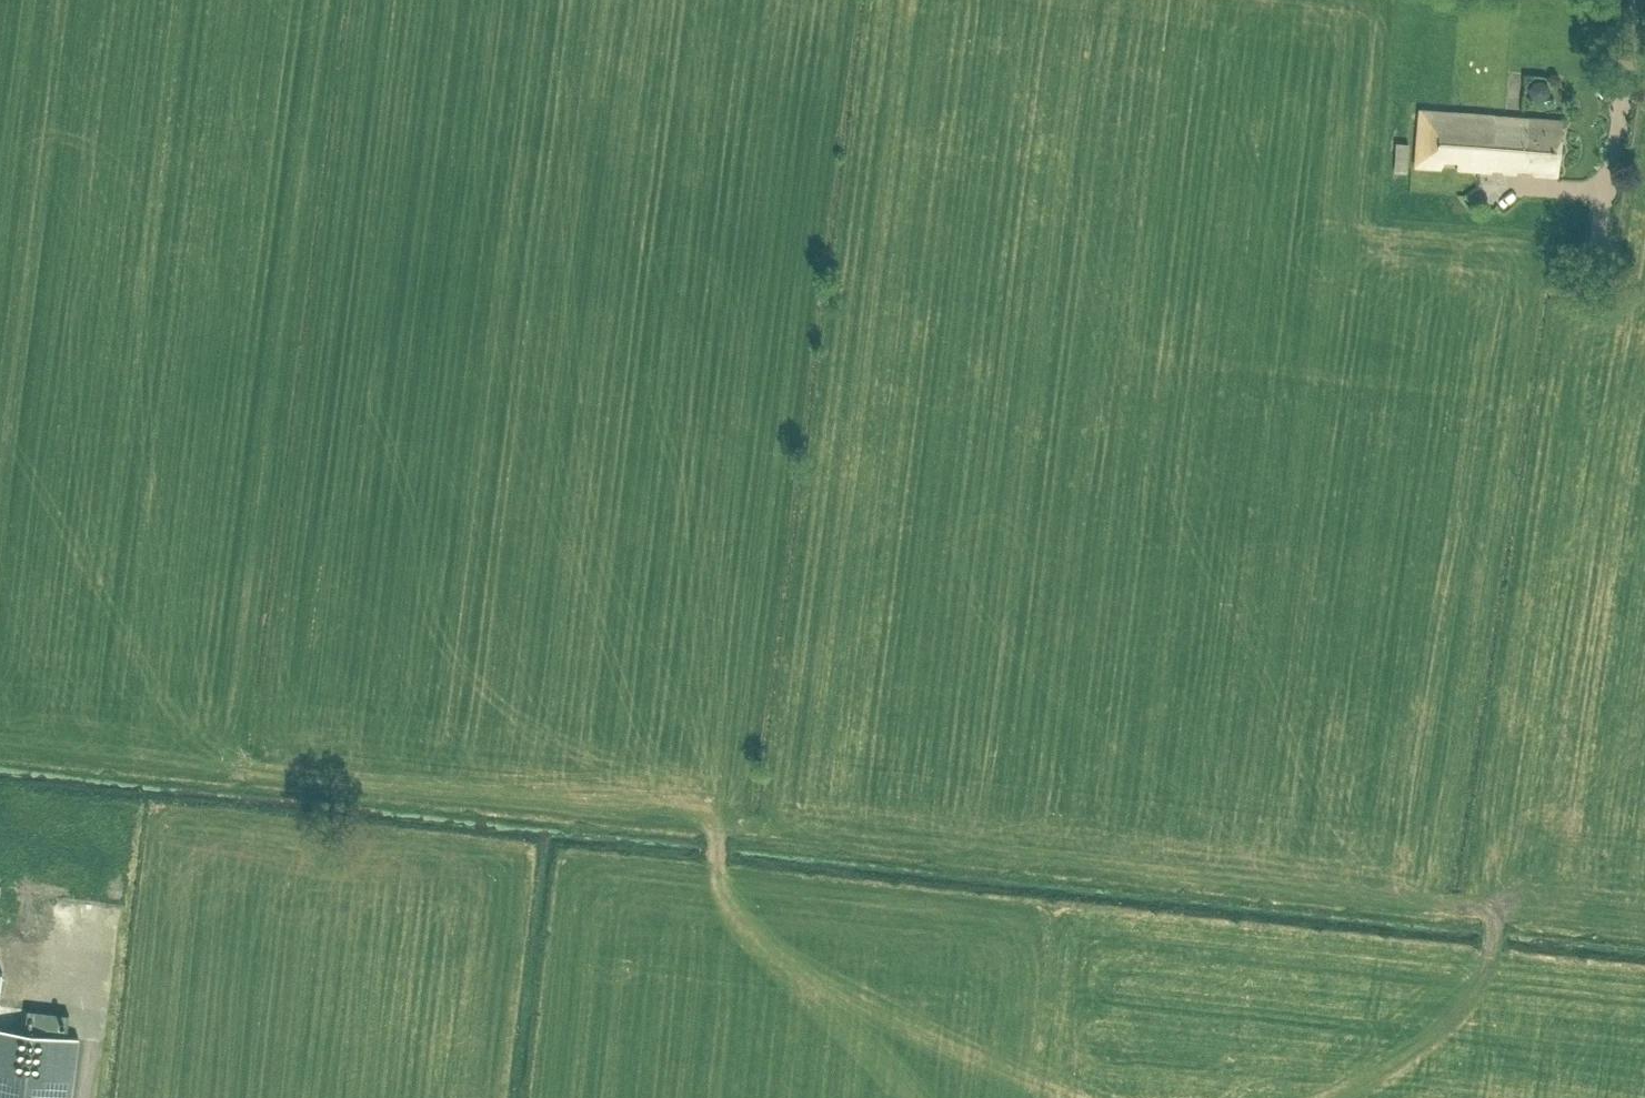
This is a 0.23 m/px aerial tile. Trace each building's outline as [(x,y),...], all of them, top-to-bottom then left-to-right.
[(1517,71),(1516,96),(1537,97),(1538,72),(1517,71)] [(1556,172),(1559,122),(1420,112),(1417,162),(1556,172)] [(0,1028),(0,1097),(69,1097),(76,1037),(0,1028)]
